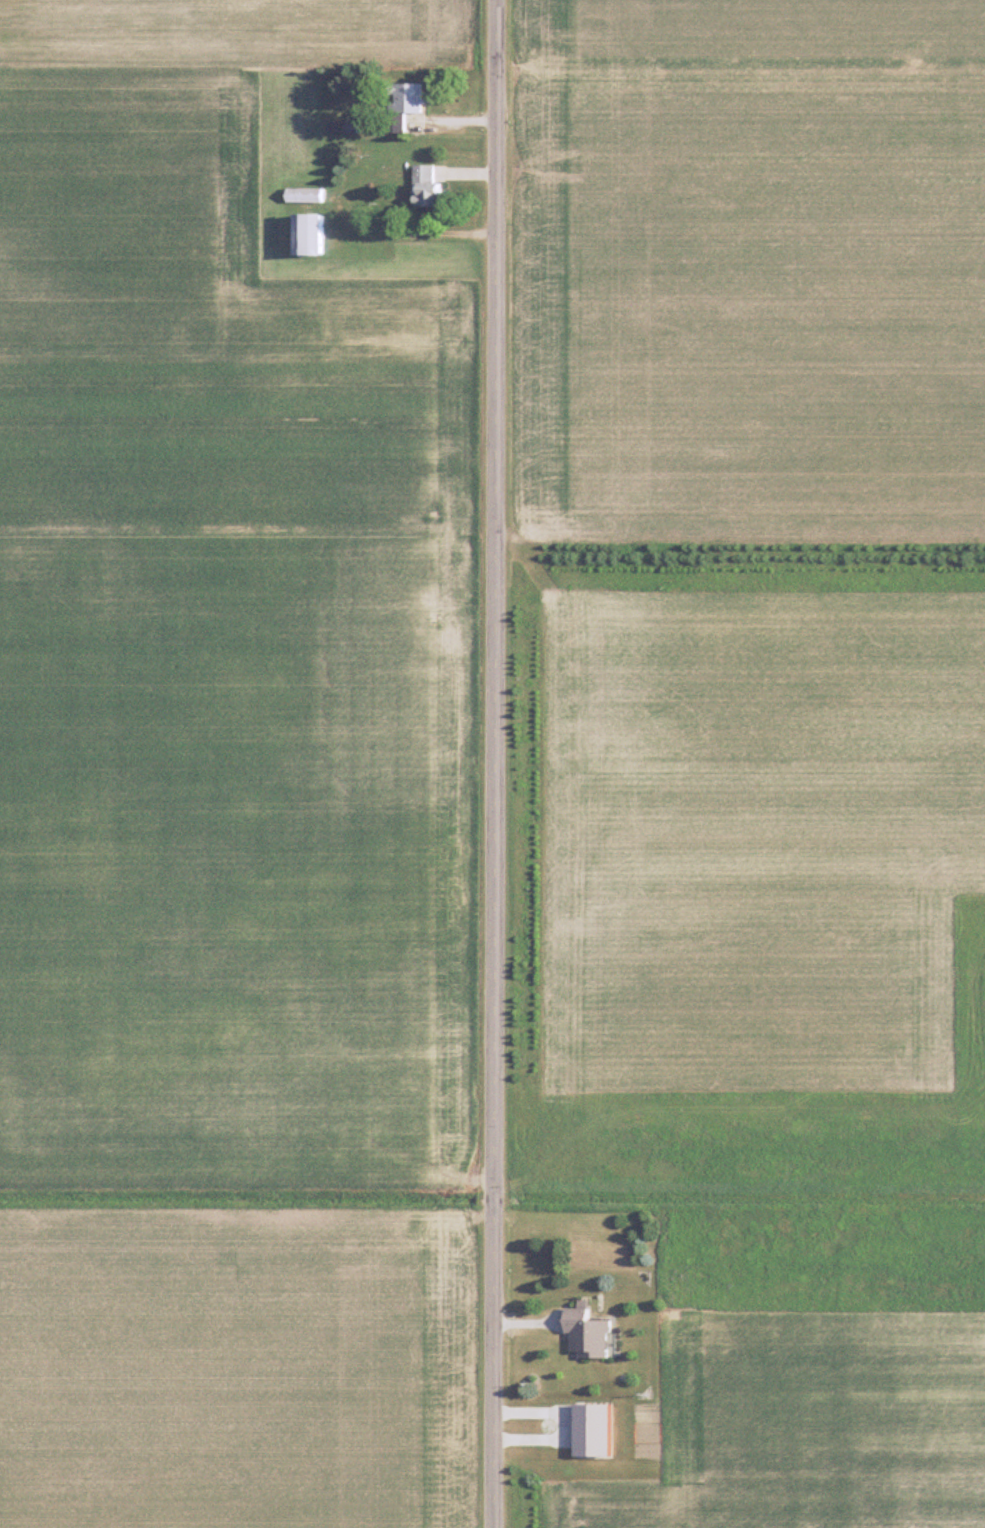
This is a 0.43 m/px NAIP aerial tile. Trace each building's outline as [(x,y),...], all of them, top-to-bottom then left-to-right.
[(428,91),(405,91),(405,108),(428,108),(428,91)] [(439,165),(418,165),(418,206),(451,206),(451,182),(439,182),(439,165)] [(329,187),(290,187),(290,202),(329,202),(329,187)] [(299,214),(299,255),(332,255),(332,214),(299,214)] [(617,1320),(595,1320),(595,1302),(584,1301),(584,1308),(570,1308),(570,1333),(578,1333),(578,1358),(617,1358),(617,1320)]
